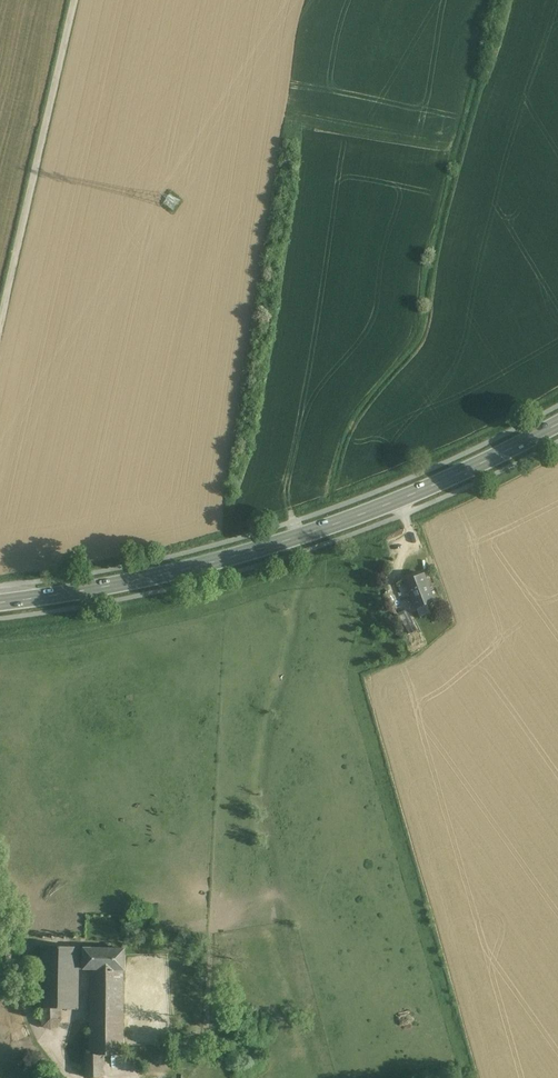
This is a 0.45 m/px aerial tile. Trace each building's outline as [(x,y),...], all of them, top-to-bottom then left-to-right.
[(424,573),(404,581),(415,609),(435,601),(424,573)] [(80,949),(42,948),(40,1009),(62,1010),(78,1010),(79,970),(79,962),(80,949)] [(124,950),(84,949),(83,962),(79,962),(79,970),(91,970),(123,971),(124,971),(124,950)] [(123,971),(91,970),(90,1055),(104,1056),(123,1056),(123,971)] [(62,1010),(40,1009),(39,1019),(43,1027),(51,1029),(58,1025),(62,1020),(62,1010)] [(90,1055),(86,1055),(86,1077),(99,1077),(103,1077),(104,1056),(90,1055)]
